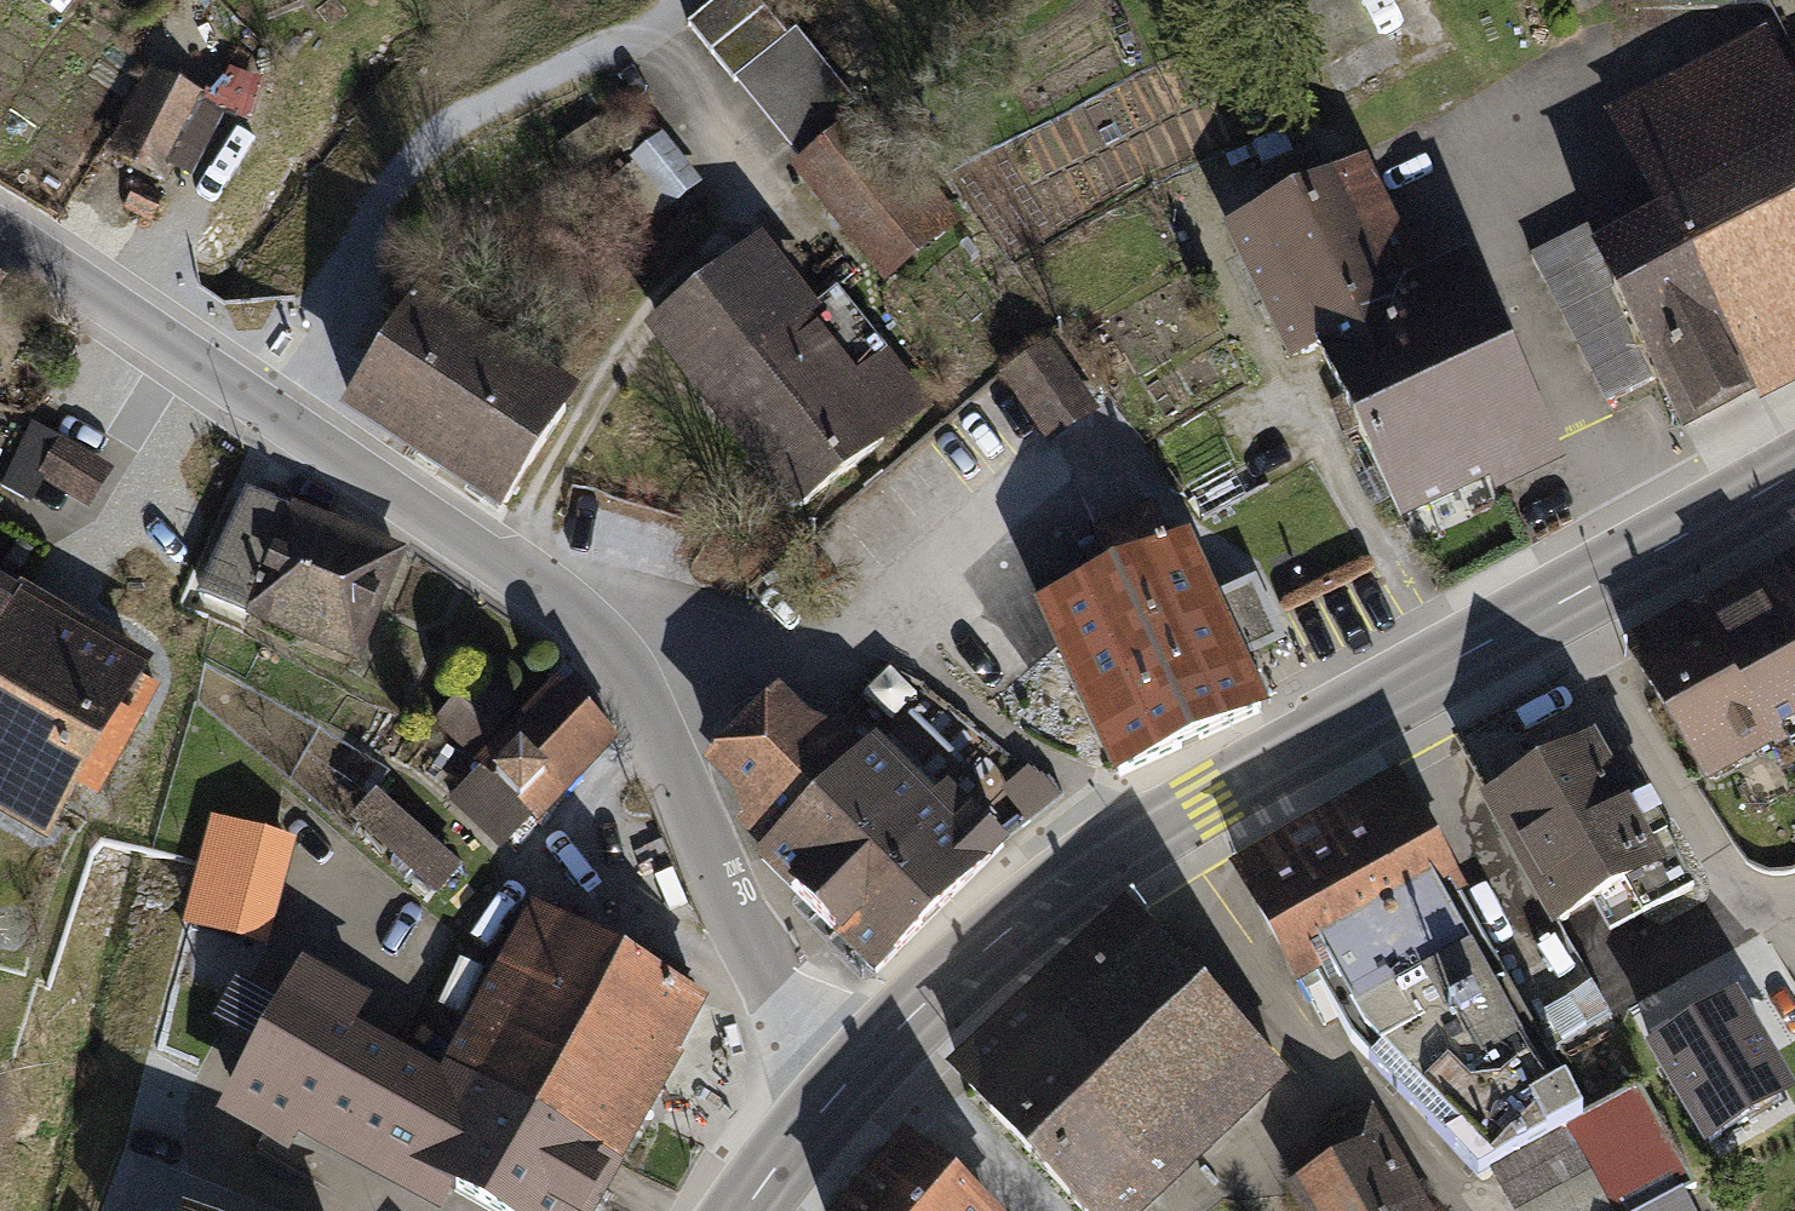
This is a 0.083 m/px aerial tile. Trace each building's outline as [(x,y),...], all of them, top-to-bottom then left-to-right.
[(880,269),(948,215),(779,0),(723,0),(689,27),(880,269)] [(1586,227),(1529,255),(1603,403),(1657,376),(1679,419),(1751,383),(1743,365),(1794,339),(1794,103),(1767,48),(1616,124),(1682,255),(1617,288),(1586,227)] [(211,107),(150,74),(105,154),(166,187),(211,107)] [(695,188),(658,137),(621,164),(659,215),(695,188)] [(1412,303),(1354,179),(1326,192),(1313,163),(1261,187),(1275,216),(1244,230),(1301,352),(1319,343),(1399,514),(1542,448),(1462,280),(1412,303)] [(360,360),(432,248),(370,209),(299,320),(360,360)] [(774,238),(644,339),(783,517),(841,472),(934,400),(843,283),(822,300),(774,238)] [(512,500),(579,387),(408,287),(342,400),(512,500)] [(1053,361),(1013,388),(1056,450),(1096,422),(1053,361)] [(30,421),(0,472),(0,480),(32,498),(42,480),(88,507),(110,468),(30,421)] [(368,672),(411,550),(239,490),(205,588),(253,604),(244,629),(368,672)] [(1210,602),(1182,542),(1169,548),(1151,509),(1097,534),(1115,572),(1100,580),(1040,607),(1119,777),(1143,766),(1190,744),(1237,722),(1261,712),(1237,660),(1280,641),(1253,582),(1210,602)] [(1632,645),(1705,776),(1794,726),(1794,572),(1673,640),(1665,626),(1632,645)] [(144,663),(0,577),(0,809),(40,832),(144,663)] [(494,856),(612,730),(556,678),(438,803),(494,856)] [(881,969),(1010,841),(954,785),(939,799),(883,743),(860,766),(788,693),(711,770),(746,805),(732,819),(881,969)] [(1587,753),(1491,806),(1556,922),(1622,886),(1639,915),(1691,887),(1645,804),(1622,816),(1587,753)] [(1325,958),(1438,894),(1459,883),(1396,771),(1233,863),(1296,974),(1325,958)] [(450,875),(360,800),(333,833),(423,907),(450,875)] [(1438,894),(1325,958),(1376,1046),(1489,1165),(1499,1163),(1525,1210),(1684,1210),(1674,1193),(1688,1183),(1635,1087),(1572,1125),(1438,894)] [(944,1066),(1080,1210),(1139,1210),(1280,1080),(1116,905),(944,1066)] [(291,1000),(229,1119),(409,1210),(454,1210),(459,1200),(482,1210),(604,1210),(710,1005),(529,912),(443,1079),(291,1000)] [(1780,1085),(1733,1002),(1651,1048),(1707,1145),(1749,1121),(1741,1107),(1780,1085)] [(1296,1186),(1309,1210),(1435,1210),(1397,1135),(1296,1186)] [(851,1210),(1004,1210),(919,1136),(851,1210)]
